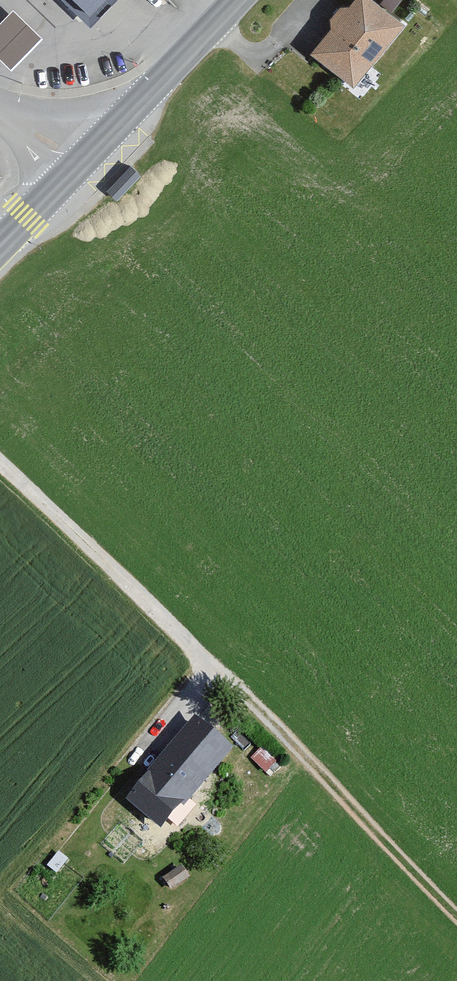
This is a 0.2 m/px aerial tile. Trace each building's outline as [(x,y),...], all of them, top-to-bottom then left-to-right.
[(376,0),(359,0),(315,50),(357,86),(407,27),(376,0)] [(0,16),(0,50),(13,62),(43,30),(13,2),(0,16)] [(215,781),(173,744),(128,796),(164,827),(185,803),(192,808),(215,781)]
